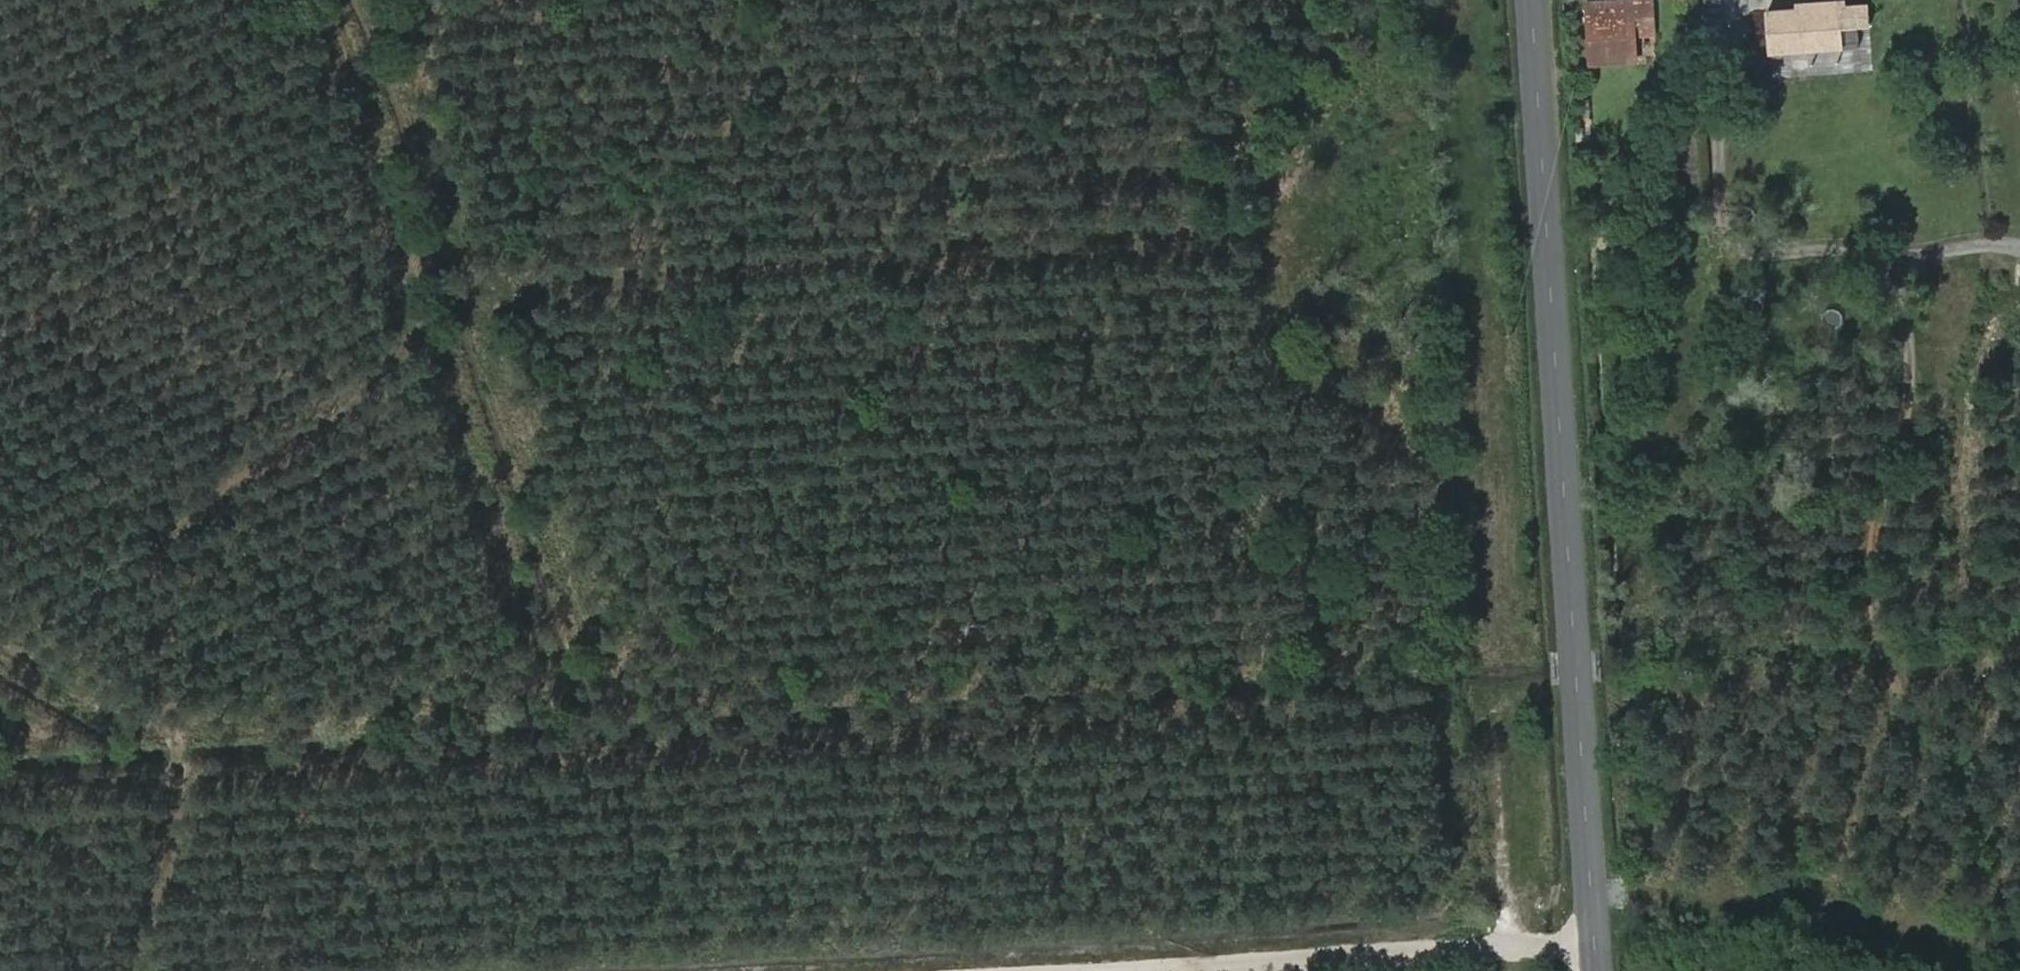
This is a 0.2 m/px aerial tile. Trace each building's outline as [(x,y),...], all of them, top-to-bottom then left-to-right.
[(1631,4),(1625,5),(1625,0),(1581,0),(1582,56),(1590,56),(1591,68),(1636,64),(1634,41),(1633,24),(1647,23),(1651,23),(1651,15),(1668,14),(1668,0),(1630,0),(1631,4)] [(1865,49),(1863,30),(1875,28),(1873,6),(1851,9),(1850,3),(1811,7),(1768,7),(1768,49),(1776,49),(1777,58),(1865,49)] [(1649,39),(1647,23),(1633,24),(1634,41),(1649,39)]
